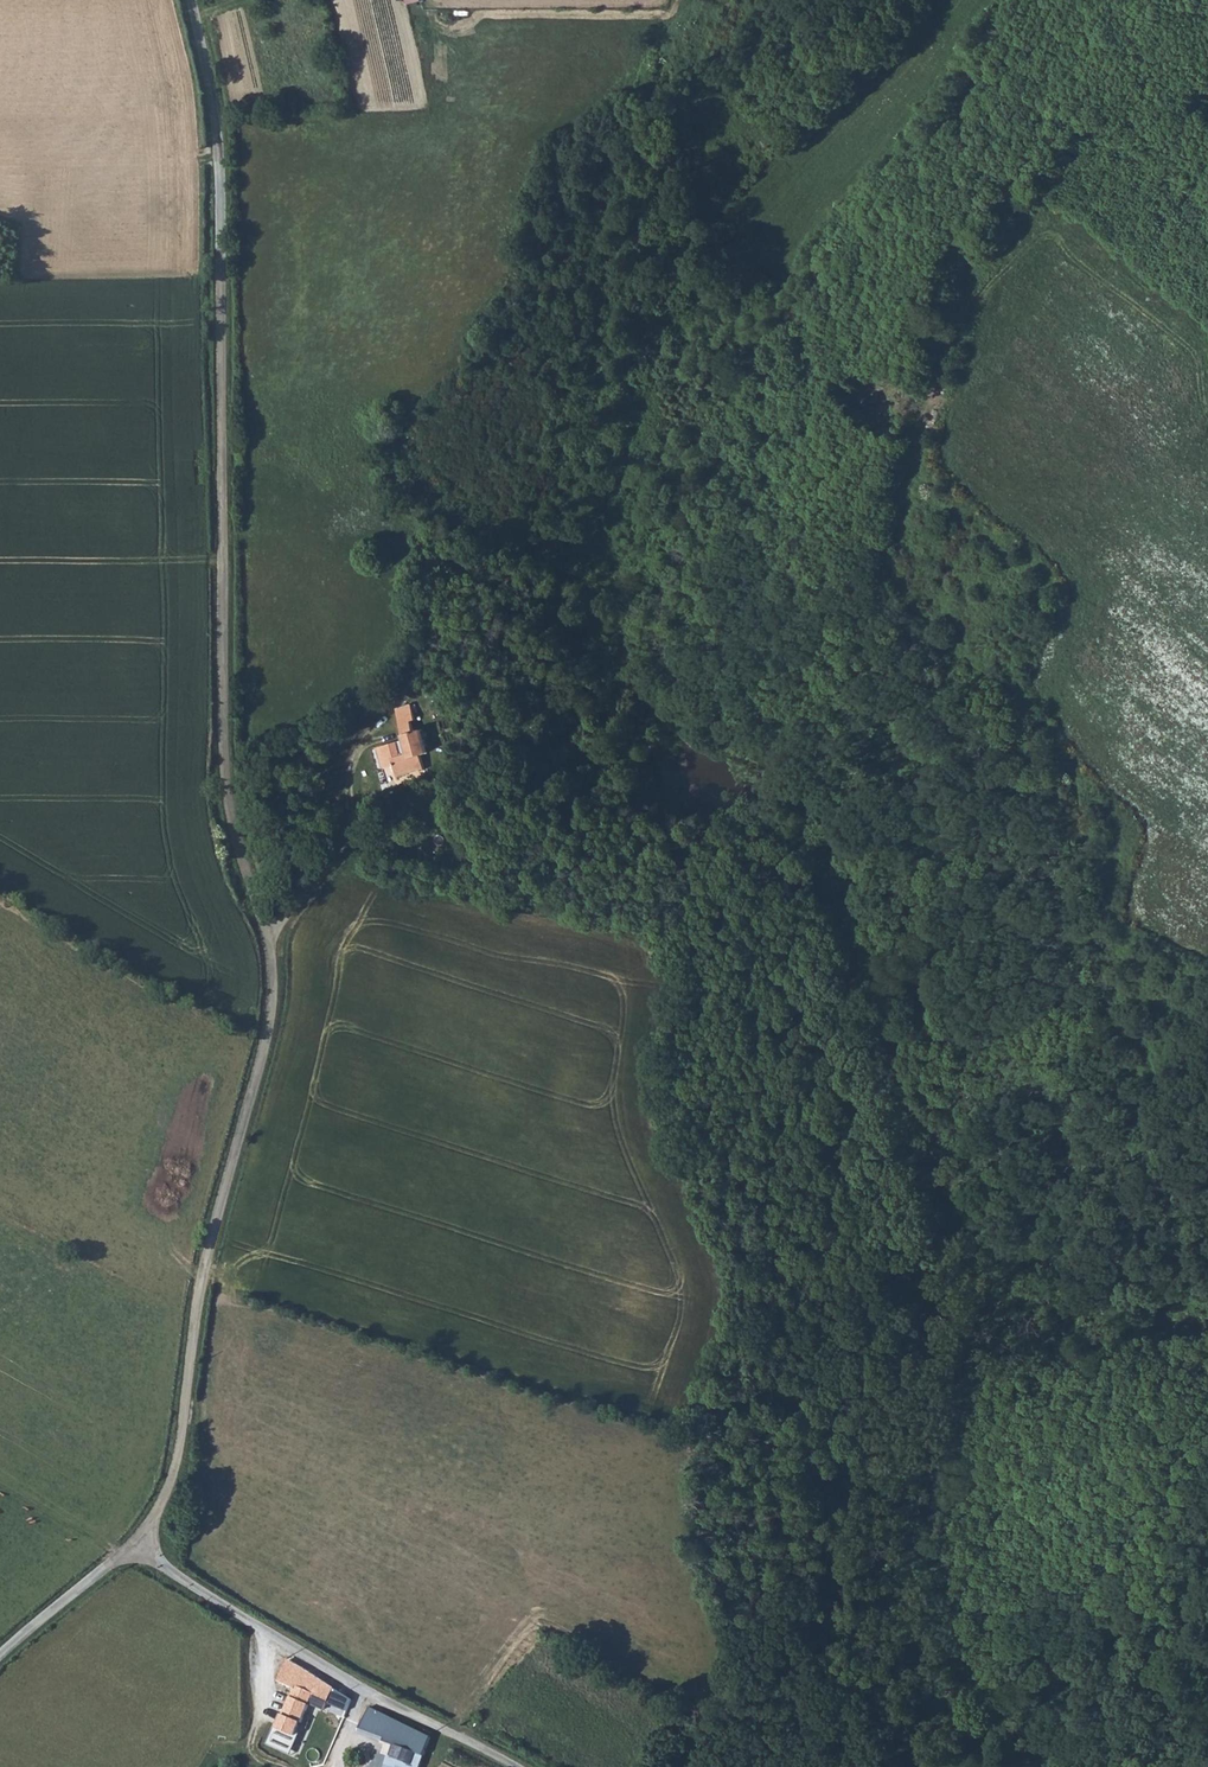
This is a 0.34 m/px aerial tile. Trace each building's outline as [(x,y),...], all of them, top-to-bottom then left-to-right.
[(396,734),(368,741),(373,760),(385,758),(389,768),(419,759),(416,748),(423,745),(417,722),(405,726),(402,714),(406,712),(402,699),(388,703),(396,734)] [(301,1668),(284,1658),(275,1681),(293,1688),(301,1668)] [(301,1668),(293,1688),(310,1695),(317,1679),(301,1668)] [(293,1688),(276,1730),(294,1737),(307,1704),(322,1710),(325,1703),(339,1709),(343,1696),(339,1693),(317,1679),(310,1695),(293,1688)] [(368,1709),(362,1723),(397,1741),(387,1766),(423,1766),(428,1755),(433,1740),(368,1709)]
